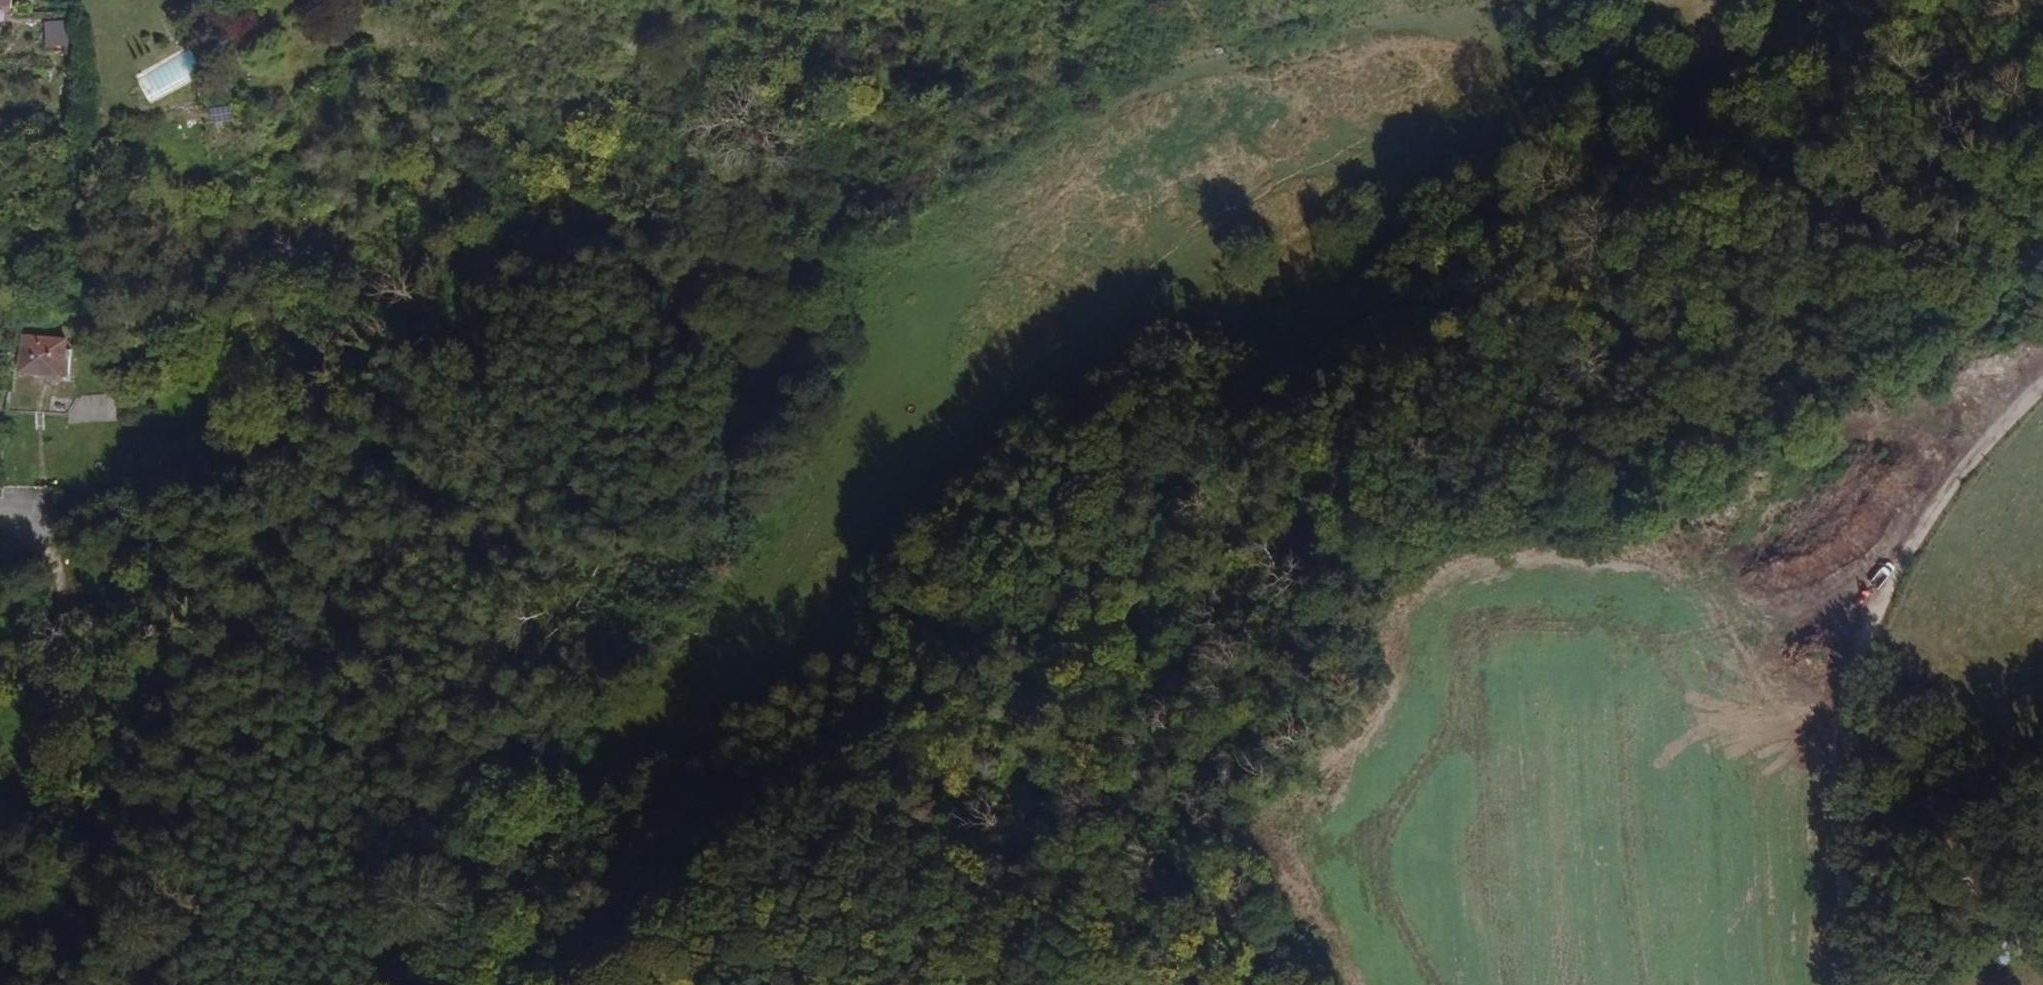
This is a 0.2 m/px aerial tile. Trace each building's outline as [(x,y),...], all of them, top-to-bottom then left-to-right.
[(68,48),(68,19),(45,20),(45,48),(68,48)] [(68,338),(33,336),(20,335),(18,374),(31,375),(66,377),(68,338)]
